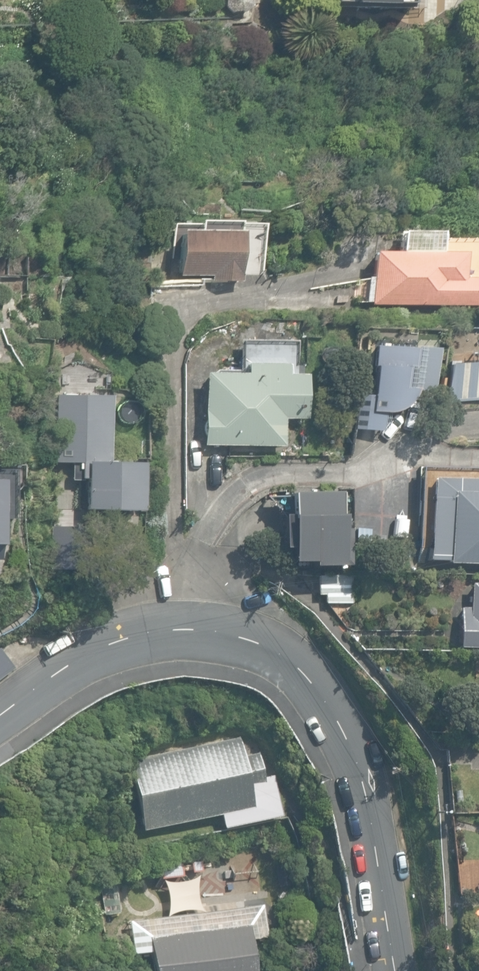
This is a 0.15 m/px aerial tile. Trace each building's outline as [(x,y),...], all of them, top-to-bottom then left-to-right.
[(244,15),(250,5),(250,0),(225,0),(225,8),(232,15),(244,15)] [(410,11),(410,0),(333,0),(333,9),(410,11)] [(209,281),(238,281),(238,273),(261,274),(262,225),(237,224),(237,223),(196,222),(196,225),(175,225),(174,276),(209,277),(209,281)] [(478,307),(478,279),(465,279),(465,253),(441,252),(441,232),(402,232),(402,252),(376,252),(375,305),(478,307)] [(3,276),(28,278),(29,259),(4,258),(3,276)] [(364,392),(361,428),(385,430),(386,413),(405,410),(410,407),(415,400),(420,386),(410,385),(413,350),(370,347),(368,366),(373,367),(371,393),(364,392)] [(201,442),(282,444),(283,417),(305,417),(306,372),(286,372),(286,362),(244,362),(244,371),(202,371),(201,442)] [(449,402),(478,400),(478,362),(451,364),(452,377),(438,378),(440,398),(448,398),(449,402)] [(83,510),(137,511),(139,464),(107,463),(109,397),(55,395),(53,463),(72,463),(71,480),(84,481),(83,510)] [(478,565),(478,469),(421,467),(417,547),(427,547),(426,560),(446,561),(446,564),(478,565)] [(340,491),(290,493),(290,513),(277,513),(278,547),(286,547),(287,562),(311,561),(311,567),(348,566),(346,513),(341,513),(340,491)] [(49,570),(84,572),(86,530),(51,528),(49,570)] [(325,603),(353,603),(353,577),(318,576),(318,595),(325,595),(325,603)] [(470,583),(469,608),(459,607),(458,646),(478,647),(478,583),(470,583)] [(14,668),(0,649),(0,679),(14,668)] [(126,760),(140,830),(219,813),(222,828),(280,816),(271,775),(263,776),(258,751),(243,755),(239,737),(126,760)] [(152,970),(254,970),(250,939),(268,937),(263,903),(129,920),(133,953),(149,951),(152,970)]
